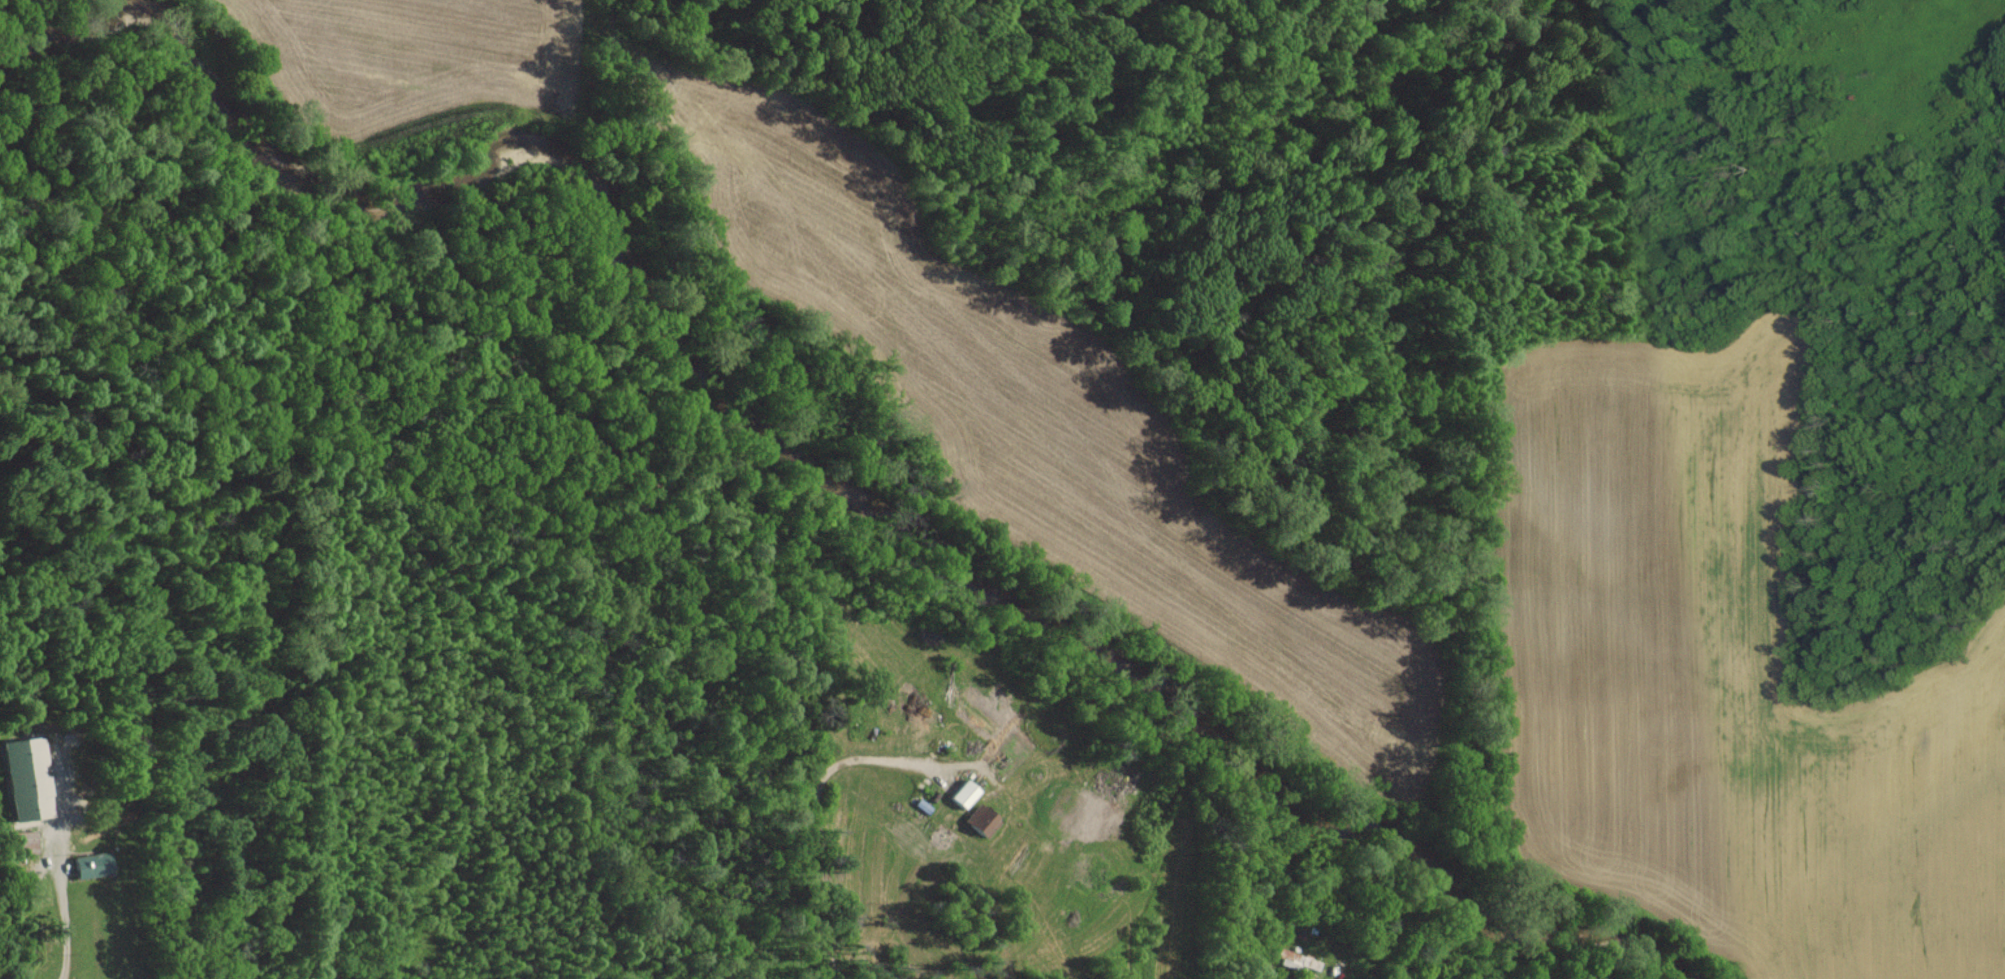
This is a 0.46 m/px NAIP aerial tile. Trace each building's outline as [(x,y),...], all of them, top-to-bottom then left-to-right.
[(3,809),(24,806),(24,802),(38,800),(39,807),(44,806),(36,735),(0,739),(0,786),(3,809)] [(945,796),(958,808),(974,791),(961,779),(945,796)] [(979,839),(996,822),(975,802),(959,819),(979,839)] [(106,872),(104,851),(82,853),(83,874),(106,872)]
